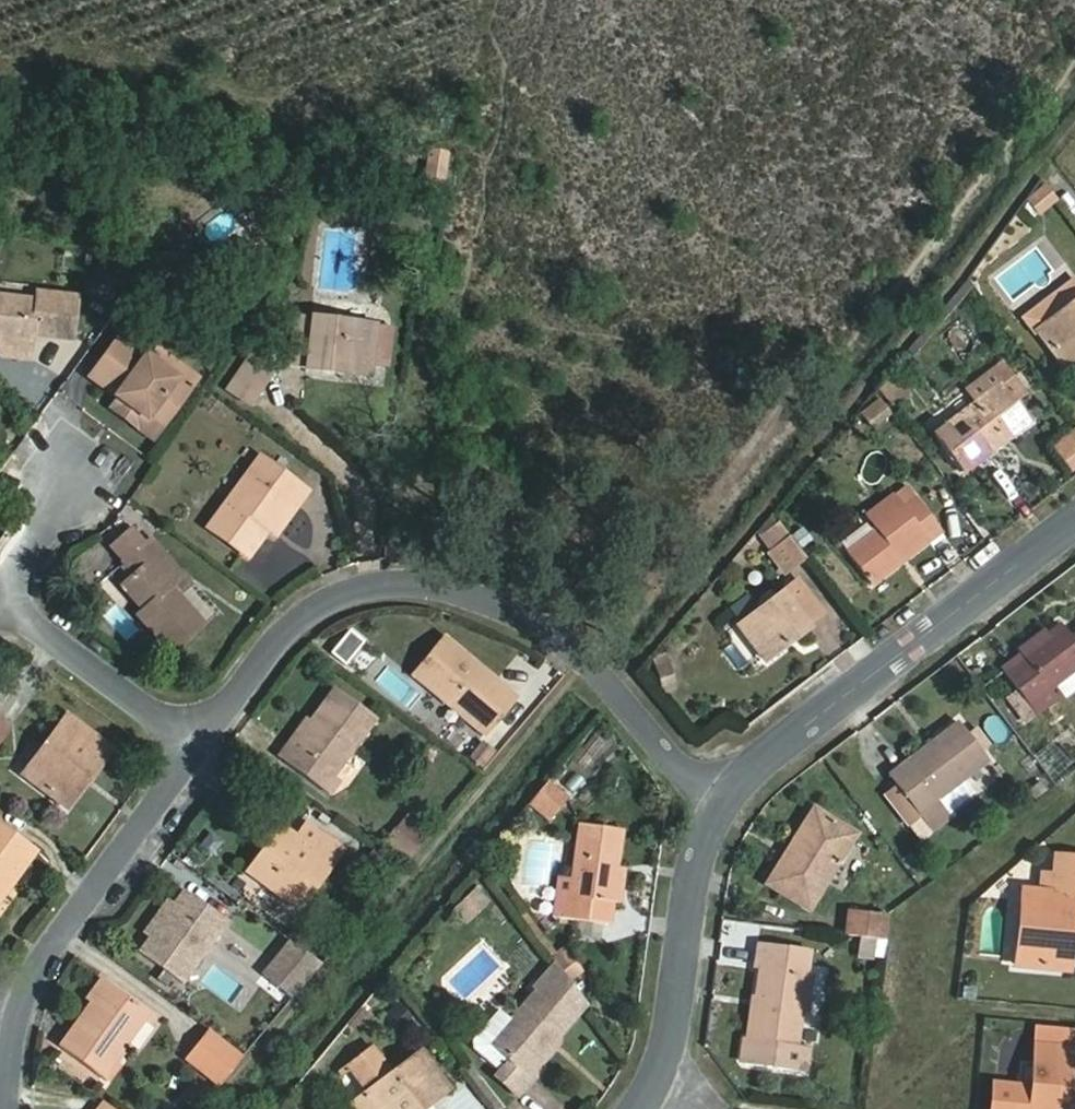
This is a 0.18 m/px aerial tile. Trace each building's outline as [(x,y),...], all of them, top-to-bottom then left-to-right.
[(1055,212),(1044,196),(1029,209),(1039,223),(1055,212)] [(29,359),(32,334),(33,325),(43,327),(42,336),(70,339),(75,298),(36,293),(35,300),(3,296),(0,319),(0,356),(29,359)] [(1074,307),(1074,293),(1033,325),(1040,335),(1074,307)] [(1067,371),(1074,365),(1074,307),(1040,335),(1067,371)] [(291,365),(322,369),(323,360),(371,364),(375,323),(296,316),(291,365)] [(33,325),(32,334),(42,336),(43,327),(33,325)] [(386,365),(390,326),(375,325),(371,363),(386,365)] [(187,389),(117,337),(87,377),(116,398),(109,406),(135,426),(151,438),(187,389)] [(191,358),(166,339),(149,361),(187,389),(194,381),(182,372),(191,358)] [(323,360),(322,369),(369,374),(371,364),(323,360)] [(269,377),(248,361),(225,389),(247,406),(269,377)] [(1074,374),(1074,365),(1067,371),(1071,377),(1074,374)] [(1002,383),(946,424),(932,435),(959,472),(973,461),(1029,420),(1002,383)] [(1069,475),(1074,470),(1074,429),(1073,426),(1047,448),(1069,475)] [(247,552),(266,528),(288,498),(297,505),(308,489),(263,455),(210,522),(247,552)] [(288,498),(266,528),(275,535),(297,505),(288,498)] [(849,553),(873,584),(941,531),(917,499),(904,510),(895,498),(868,519),(876,531),(849,553)] [(775,521),(752,537),(780,576),(803,561),(775,521)] [(129,527),(119,536),(134,553),(143,544),(129,527)] [(119,536),(108,546),(123,562),(134,553),(119,536)] [(150,538),(144,543),(177,579),(182,575),(150,538)] [(134,615),(168,653),(201,623),(179,598),(175,601),(165,590),(177,579),(144,543),(143,544),(134,553),(123,562),(122,563),(131,574),(118,585),(140,609),(134,615)] [(766,666),(789,649),(785,641),(803,628),(820,616),(797,584),(738,629),(766,666)] [(785,641),(789,649),(806,635),(803,628),(785,641)] [(1045,639),(1019,658),(999,673),(1031,717),(1054,700),(1048,693),(1074,673),(1074,641),(1072,643),(1059,629),(1045,639)] [(1019,658),(1045,639),(1042,633),(1016,653),(1019,658)] [(413,675),(442,701),(447,695),(475,721),(471,726),(482,737),(513,700),(445,640),(413,675)] [(283,763),(336,691),(327,685),(273,756),(283,763)] [(374,719),(336,691),(283,763),(327,794),(337,782),(331,776),(374,719)] [(447,695),(442,701),(471,726),(475,721),(447,695)] [(22,772),(55,797),(78,768),(86,773),(107,745),(63,715),(22,772)] [(959,724),(907,763),(914,772),(896,785),(928,828),(946,814),(936,800),(963,780),(987,761),(979,751),(966,734),(959,724)] [(986,746),(973,729),(966,734),(979,751),(986,746)] [(478,741),(466,759),(482,769),(494,751),(478,741)] [(907,763),(889,776),(896,785),(914,772),(907,763)] [(78,768),(55,797),(64,803),(86,773),(78,768)] [(545,779),(524,805),(546,823),(567,797),(545,779)] [(973,793),(963,780),(936,800),(946,814),(973,793)] [(854,839),(814,814),(770,886),(807,912),(854,839)] [(408,852),(424,835),(410,822),(394,839),(408,852)] [(279,830),(247,872),(297,909),(342,852),(307,826),(295,841),(279,830)] [(579,826),(570,879),(568,897),(575,897),(573,921),(606,925),(609,902),(613,869),(618,831),(579,826)] [(0,831),(0,888),(29,852),(0,831)] [(1023,902),(1018,969),(1066,974),(1071,904),(1074,904),(1074,862),(1055,860),(1053,880),(1052,902),(1023,902)] [(613,869),(609,902),(618,903),(622,870),(613,869)] [(568,897),(570,879),(559,879),(554,918),(573,921),(575,897),(568,897)] [(1024,893),(1023,902),(1052,902),(1053,880),(1038,879),(1037,894),(1024,893)] [(472,885),(448,909),(464,926),(489,902),(472,885)] [(212,915),(181,894),(172,907),(150,938),(139,954),(179,982),(212,936),(202,929),(212,915)] [(172,907),(164,902),(142,933),(150,938),(172,907)] [(847,912),(845,936),(884,941),(886,916),(847,912)] [(212,936),(221,922),(212,915),(202,929),(212,936)] [(880,959),(881,941),(855,939),(853,956),(880,959)] [(318,963),(287,940),(259,974),(289,999),(318,963)] [(808,1046),(810,1010),(813,975),(815,951),(761,946),(760,970),(767,971),(760,1042),(755,1041),(754,1062),(820,1070),(820,1049),(808,1046)] [(549,1036),(585,997),(557,962),(511,1016),(502,1006),(471,1034),(471,1042),(517,1092),(532,1077),(527,1069),(553,1046),(549,1036)] [(813,975),(810,1010),(820,1010),(823,975),(813,975)] [(92,1004),(108,985),(101,979),(85,998),(92,1004)] [(59,1047),(92,1070),(106,1051),(115,1058),(149,1014),(108,985),(92,1004),(59,1047)] [(241,1056),(208,1032),(184,1062),(216,1086),(241,1056)] [(1074,1100),(1074,1049),(1033,1046),(1030,1089),(1015,1088),(993,1086),(991,1108),(1073,1108),(1074,1100)] [(435,1080),(408,1050),(381,1073),(362,1048),(342,1066),(362,1090),(345,1104),(349,1108),(417,1108),(418,1108),(412,1102),(435,1080)] [(106,1051),(92,1070),(101,1077),(115,1058),(106,1051)] [(174,1097),(189,1108),(196,1108),(210,1091),(190,1076),(174,1097)] [(442,1088),(435,1080),(412,1102),(418,1108),(442,1088)] [(446,1108),(484,1108),(465,1082),(439,1100),(446,1108)]
